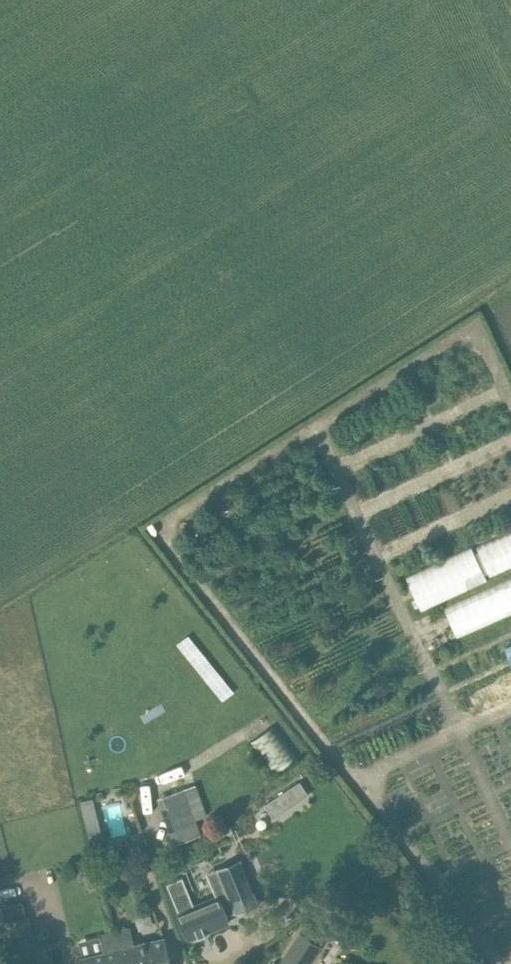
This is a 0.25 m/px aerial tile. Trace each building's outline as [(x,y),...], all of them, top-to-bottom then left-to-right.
[(406,573),(419,605),(510,569),(510,532),(406,573)] [(510,614),(510,582),(446,610),(458,637),(510,614)] [(251,743),(275,773),(298,757),(274,725),(251,743)] [(185,788),(163,796),(180,842),(202,834),(185,788)] [(85,820),(98,817),(93,797),(80,800),(85,820)] [(250,899),(244,886),(258,880),(252,865),(239,871),(237,866),(210,877),(216,893),(228,888),(235,905),(250,899)] [(348,910),(355,904),(346,891),(339,896),(348,910)] [(178,912),(181,918),(189,938),(228,922),(217,896),(178,912)] [(39,953),(29,915),(17,918),(14,906),(0,909),(0,933),(7,932),(13,958),(39,953)] [(280,963),(311,963),(322,947),(319,945),(328,932),(310,920),(302,933),(300,932),(280,963)] [(165,937),(135,945),(130,927),(113,931),(120,963),(171,963),(165,937)] [(82,963),(120,963),(113,931),(100,934),(104,952),(80,957),(82,963)]
